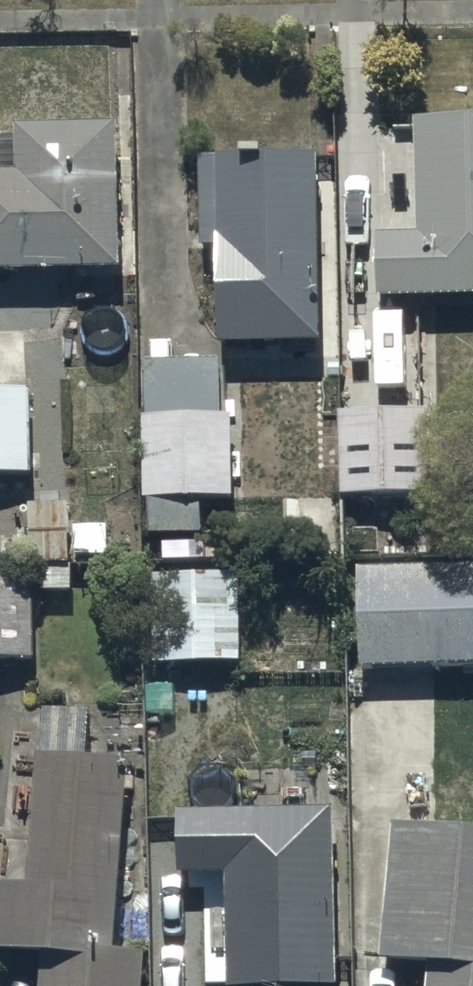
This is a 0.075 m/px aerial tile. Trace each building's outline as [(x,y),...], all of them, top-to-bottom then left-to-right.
[(120,280),(120,134),(82,134),(82,125),(36,125),(36,134),(15,134),(15,147),(0,147),(0,280),(120,280)] [(377,246),(376,305),(472,305),(472,125),(421,126),(421,246),(377,246)] [(243,162),(202,162),(201,260),(218,259),(219,353),(322,352),(320,160),(270,161),(270,153),(243,153),(243,162)] [(142,420),(141,505),(147,505),(147,539),(202,539),(202,505),(234,505),(234,422),(219,422),(219,369),(144,369),(144,420),(142,420)] [(0,396),(0,483),(33,482),(31,396),(0,396)] [(340,417),(340,496),(340,502),(352,503),(432,503),(432,417),(340,417)] [(68,531),(68,511),(29,511),(30,555),(33,555),(33,572),(71,571),(70,563),(109,561),(108,531),(90,531),(68,531)] [(358,569),(360,674),(472,673),(472,566),(358,569)] [(34,667),(35,579),(0,578),(0,667),(34,667)] [(240,580),(152,580),(151,669),(240,670),(240,580)] [(40,964),(40,985),(143,985),(143,957),(118,957),(126,770),(83,769),(85,714),(44,712),(29,894),(0,892),(0,964),(40,964)] [(337,817),(178,820),(179,884),(226,883),(227,985),(340,985),(337,817)] [(394,831),(380,971),(429,976),(428,985),(472,985),(472,839),(394,831)]
